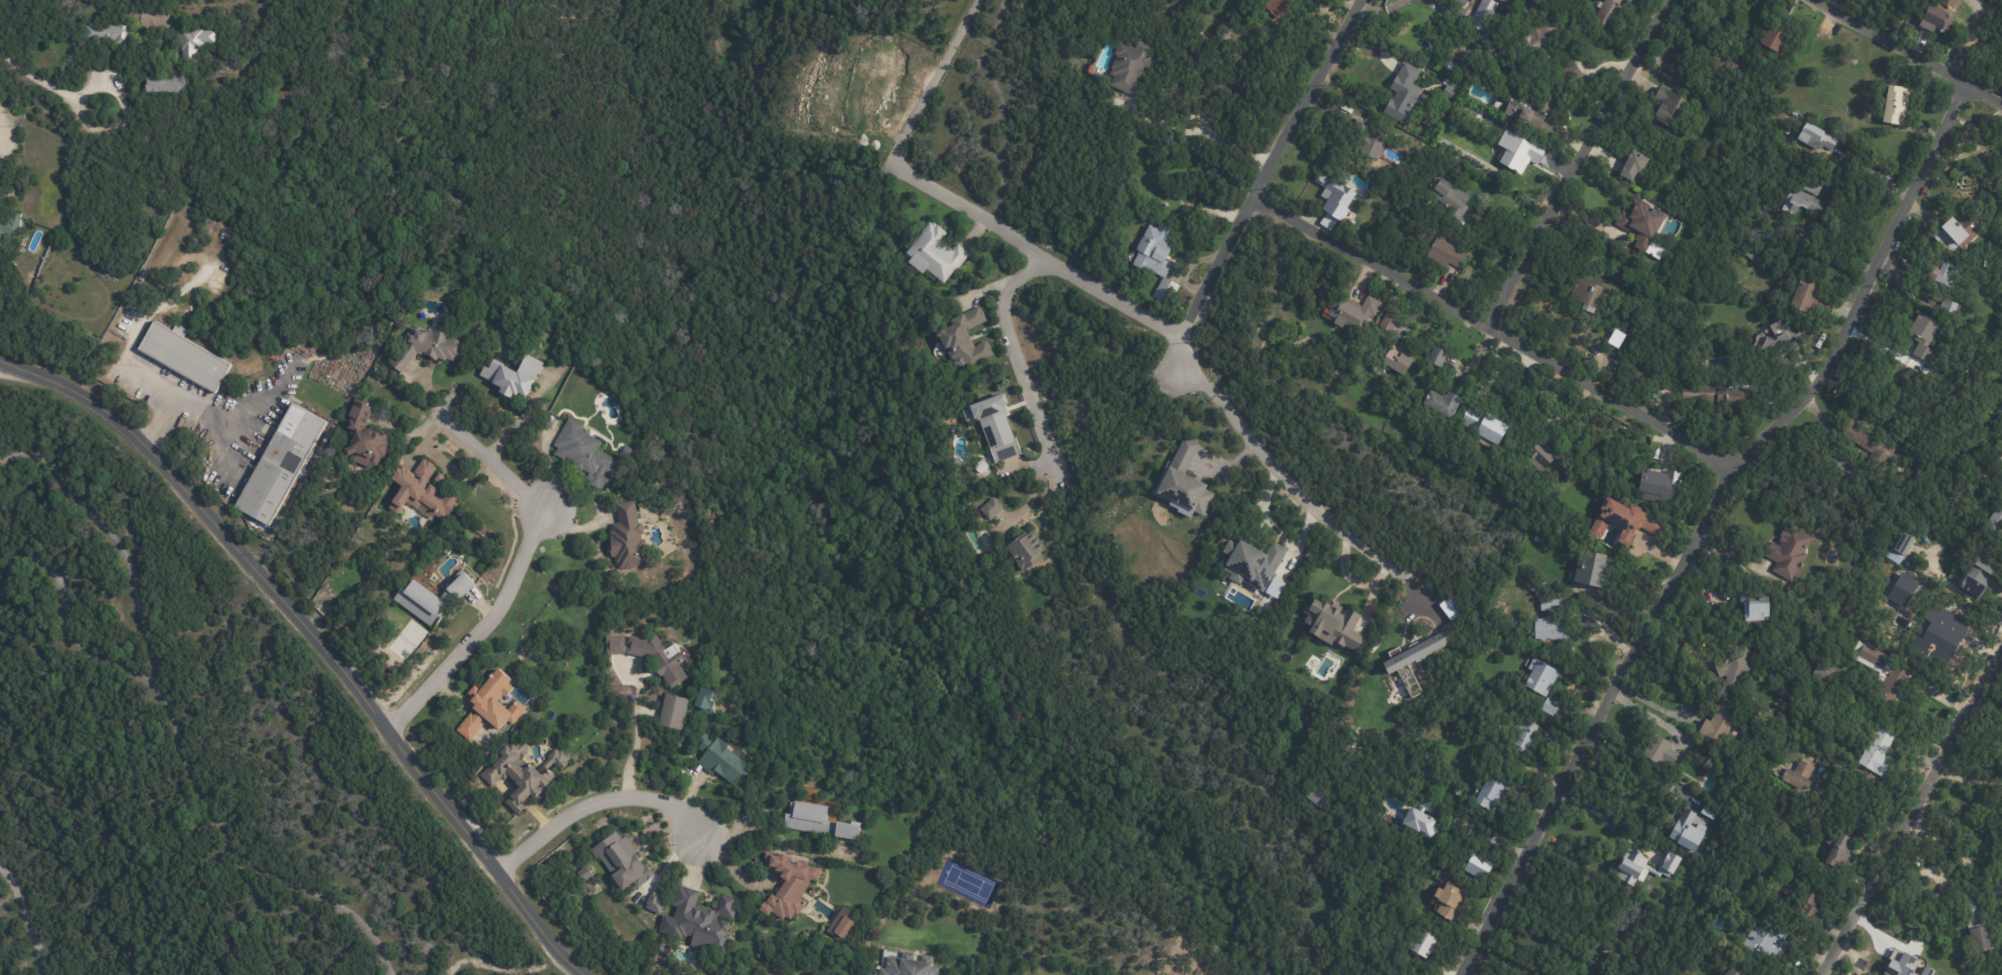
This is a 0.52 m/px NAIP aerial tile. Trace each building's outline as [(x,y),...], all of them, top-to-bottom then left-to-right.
[(1261,6),(1266,0),(1287,0),(1292,5),(1277,21),(1261,6)] [(1468,24),(1481,0),(1490,0),(1498,5),(1483,33),(1468,24)] [(1590,22),(1603,0),(1620,0),(1617,5),(1621,8),(1608,31),(1590,22)] [(1934,11),(1939,0),(1962,0),(1958,9),(1955,8),(1952,14),(1949,12),(1948,14),(1945,12),(1944,15),(1947,16),(1946,19),(1952,22),(1945,37),(1933,31),(1934,29),(1920,23),(1928,7),(1934,11)] [(172,30),(140,29),(140,12),(173,13),(172,30)] [(1557,31),(1558,34),(1556,34),(1562,49),(1537,58),(1534,50),(1525,54),(1519,37),(1528,34),(1526,28),(1539,23),(1540,24),(1553,20),(1557,31)] [(107,42),(107,40),(86,40),(86,27),(90,27),(90,24),(101,24),(101,26),(118,26),(118,23),(129,23),(129,26),(134,26),(134,38),(131,38),(131,47),(115,47),(115,42),(107,42)] [(1775,29),(1790,38),(1784,50),(1778,46),(1774,53),(1757,43),(1768,25),(1775,29)] [(185,64),(185,50),(183,50),(183,31),(191,31),(191,30),(218,31),(218,44),(206,44),(206,50),(201,50),(201,64),(185,64)] [(1480,42),(1478,36),(1485,33),(1488,39),(1480,42)] [(1136,98),(1108,86),(1112,77),(1109,76),(1112,70),(1110,69),(1116,56),(1113,54),(1118,43),(1135,50),(1136,49),(1134,48),(1137,42),(1152,48),(1148,56),(1152,58),(1148,69),(1143,67),(1141,71),(1142,72),(1139,78),(1138,78),(1136,83),(1143,86),(1138,99),(1136,98)] [(1718,74),(1711,72),(1717,51),(1731,55),(1729,63),(1746,67),(1744,75),(1726,71),(1725,76),(1718,74)] [(1581,75),(1571,61),(1559,70),(1569,83),(1581,75)] [(1418,70),(1420,71),(1413,85),(1420,89),(1417,94),(1419,95),(1417,99),(1416,98),(1415,100),(1419,102),(1405,129),(1380,115),(1389,99),(1392,100),(1395,93),(1388,89),(1404,63),(1418,70)] [(179,93),(148,94),(148,85),(150,85),(149,77),(187,75),(188,93),(179,93)] [(1557,123),(1552,134),(1501,111),(1507,97),(1535,109),(1546,83),(1559,89),(1548,116),(1558,120),(1557,123)] [(1475,90),(1470,99),(1462,95),(1467,85),(1475,90)] [(1902,87),(1909,88),(1903,126),(1881,122),(1886,85),(1902,87)] [(1455,92),(1450,100),(1441,94),(1446,86),(1455,92)] [(1687,125),(1681,136),(1651,118),(1652,116),(1649,115),(1657,101),(1652,98),(1659,86),(1687,103),(1677,119),(1687,125)] [(1422,94),(1429,98),(1427,102),(1419,97),(1421,94),(1422,94)] [(1383,134),(1380,142),(1381,142),(1379,146),(1381,147),(1376,160),(1360,154),(1364,145),(1362,144),(1365,139),(1366,139),(1367,137),(1361,135),(1368,120),(1386,128),(1383,134)] [(1828,134),(1837,140),(1830,153),(1813,144),(1811,148),(1795,138),(1804,121),(1828,134)] [(1531,149),(1528,152),(1525,151),(1523,155),(1528,158),(1520,175),(1497,162),(1504,149),(1495,145),(1497,142),(1496,142),(1503,130),(1529,144),(1528,146),(1531,147),(1531,149)] [(1648,159),(1639,175),(1635,173),(1630,183),(1617,175),(1631,150),(1648,159)] [(1340,179),(1346,183),(1344,187),(1356,194),(1346,209),(1348,210),(1347,211),(1355,216),(1349,226),(1341,221),(1340,223),(1318,209),(1324,200),(1321,198),(1322,197),(1319,195),(1323,190),(1321,189),(1322,188),(1312,181),(1321,167),(1340,179)] [(1801,189),(1807,176),(1823,184),(1817,197),(1801,189)] [(1446,183),(1451,187),(1452,185),(1468,197),(1463,205),(1467,208),(1457,222),(1447,215),(1450,210),(1427,194),(1438,178),(1446,183)] [(1802,208),(1798,206),(1792,217),(1779,210),(1788,191),(1795,195),(1797,190),(1824,204),(1818,216),(1802,208)] [(1627,232),(1616,225),(1617,222),(1621,215),(1623,212),(1630,216),(1632,213),(1631,212),(1634,206),(1636,207),(1638,204),(1642,206),(1643,205),(1664,217),(1651,240),(1632,230),(1630,234),(1627,232)] [(6,250),(0,249),(0,212),(5,212),(4,219),(9,219),(10,213),(22,214),(21,238),(7,237),(6,250)] [(1981,232),(1971,241),(1968,238),(1960,246),(1952,237),(1959,231),(1951,222),(1962,212),(1981,232)] [(1319,224),(1330,231),(1337,221),(1325,213),(1319,224)] [(958,247),(968,255),(956,270),(953,269),(941,285),(922,270),(918,275),(903,263),(907,258),(901,253),(919,234),(918,233),(926,223),(929,225),(930,223),(944,233),(938,241),(949,250),(955,244),(958,247)] [(1173,243),(1164,262),(1171,266),(1164,279),(1178,287),(1168,307),(1150,298),(1160,280),(1132,265),(1149,231),(1173,243)] [(1458,268),(1449,263),(1446,268),(1427,256),(1438,238),(1456,250),(1458,246),(1469,253),(1459,269),(1458,268)] [(1758,255),(1752,261),(1744,254),(1750,247),(1758,255)] [(1948,273),(1943,286),(1925,278),(1929,268),(1937,271),(1941,262),(1951,267),(1948,273)] [(1594,305),(1590,315),(1579,310),(1581,304),(1568,299),(1575,279),(1600,288),(1594,305)] [(1814,297),(1812,301),(1828,307),(1823,321),(1807,315),(1805,321),(1785,313),(1797,280),(1817,288),(1814,297)] [(1344,325),(1324,315),(1335,296),(1343,301),(1345,298),(1360,307),(1367,295),(1380,303),(1373,316),(1375,317),(1367,331),(1362,328),(1359,334),(1344,325)] [(513,307),(514,299),(522,300),(521,308),(513,307)] [(1938,311),(1943,300),(1960,307),(1956,318),(1938,311)] [(979,306),(979,308),(980,307),(981,310),(982,309),(985,316),(984,316),(986,321),(968,329),(966,327),(961,330),(963,335),(966,334),(969,342),(971,341),(974,347),(977,345),(977,344),(986,340),(987,342),(987,341),(990,348),(993,354),(970,365),(965,364),(962,367),(952,364),(952,360),(949,359),(943,348),(941,349),(938,341),(932,339),(935,327),(941,328),(949,325),(947,320),(960,313),(960,314),(979,306)] [(1398,319),(1388,334),(1376,327),(1386,311),(1398,319)] [(1928,364),(1912,356),(1919,343),(1906,336),(1918,313),(1939,325),(1927,348),(1934,352),(1928,364)] [(175,330),(234,364),(218,393),(140,349),(156,320),(175,330)] [(424,331),(430,333),(431,331),(438,333),(439,330),(453,334),(452,340),(455,341),(457,340),(462,341),(463,343),(467,345),(465,353),(467,353),(465,362),(459,361),(458,363),(450,361),(449,362),(441,360),(441,361),(434,360),(435,357),(427,355),(428,354),(425,354),(424,356),(420,355),(403,375),(391,364),(407,345),(407,342),(409,334),(412,335),(414,327),(422,329),(421,330),(424,331)] [(1806,342),(1805,344),(1791,337),(1790,338),(1791,339),(1767,354),(1758,349),(1764,338),(1772,342),(1775,340),(1773,338),(1782,333),(1787,330),(1788,332),(1795,336),(1799,327),(1810,332),(1806,342)] [(1400,351),(1413,359),(1402,377),(1381,364),(1392,346),(1400,351)] [(1445,354),(1437,368),(1425,362),(1432,347),(1445,354)] [(545,366),(538,379),(539,379),(529,396),(521,392),(520,395),(516,393),(514,397),(503,391),(505,387),(480,374),(486,365),(491,367),(495,361),(505,365),(506,363),(522,372),(532,353),(548,362),(545,366)] [(1635,373),(1630,380),(1621,374),(1628,363),(1629,363),(1631,360),(1639,365),(1635,373)] [(1961,371),(1967,362),(1974,367),(1968,375),(1961,371)] [(1343,370),(1339,377),(1330,372),(1334,365),(1343,370)] [(1680,396),(1680,383),(1727,385),(1727,382),(1755,383),(1755,393),(1746,392),(1745,410),(1716,408),(1716,404),(1679,403),(1680,396)] [(1437,393),(1445,398),(1449,391),(1461,398),(1449,418),(1423,403),(1431,390),(1437,393)] [(1009,416),(1007,416),(1015,439),(1017,439),(1023,455),(997,465),(981,421),(980,421),(979,419),(968,423),(963,411),(973,408),(972,406),(1007,394),(1011,404),(1006,406),(1009,416)] [(372,402),(370,406),(376,408),(368,429),(391,437),(390,445),(392,446),(387,460),(384,459),(380,469),(371,467),(371,469),(355,463),(358,453),(350,457),(346,450),(352,447),(358,433),(350,431),(352,423),(350,422),(358,402),(363,403),(364,400),(372,402)] [(237,508),(236,507),(296,403),(330,423),(301,473),(306,476),(302,482),(297,480),(270,527),(237,508)] [(1475,410),(1495,422),(1496,421),(1498,423),(1498,422),(1504,425),(1503,427),(1505,428),(1494,447),(1456,425),(1467,406),(1475,410)] [(579,421),(588,426),(585,431),(606,443),(602,451),(622,462),(614,476),(618,478),(613,488),(608,485),(606,490),(603,488),(602,490),(593,485),(594,483),(590,480),(593,475),(586,471),(586,472),(578,468),(580,465),(575,463),(576,461),(570,458),(568,462),(557,455),(560,449),(556,446),(573,418),(579,421)] [(1887,464),(1841,436),(1850,421),(1897,452),(1889,466),(1887,464)] [(1562,451),(1566,456),(1559,464),(1554,459),(1540,474),(1524,458),(1545,435),(1562,451)] [(1199,446),(1184,474),(1206,486),(1204,488),(1215,494),(1203,517),(1194,512),(1190,519),(1176,512),(1177,510),(1167,505),(1168,504),(1151,494),(1169,461),(1171,462),(1186,436),(1200,444),(1199,446)] [(1434,454),(1431,458),(1424,453),(1427,449),(1434,454)] [(2001,455),(2001,453),(2001,468),(1992,465),(1996,453),(2001,455)] [(436,466),(439,468),(431,478),(434,480),(428,488),(429,489),(433,484),(441,489),(436,495),(444,500),(448,494),(449,495),(451,492),(459,499),(457,500),(459,502),(449,515),(447,513),(443,519),(422,503),(418,508),(409,502),(405,508),(403,507),(398,515),(388,507),(394,499),(396,500),(403,491),(403,490),(406,486),(395,478),(403,467),(405,468),(407,466),(411,468),(416,471),(425,458),(428,460),(429,459),(436,464),(435,465),(436,466)] [(1967,470),(1973,460),(1987,468),(1982,478),(1967,470)] [(1667,471),(1674,472),(1674,473),(1679,474),(1678,481),(1679,481),(1675,507),(1641,501),(1642,493),(1636,492),(1639,473),(1665,477),(1666,471),(1667,471)] [(445,474),(451,478),(446,485),(439,480),(444,473),(445,474)] [(1587,534),(1600,540),(1608,522),(1623,529),(1615,544),(1626,549),(1637,527),(1658,537),(1665,523),(1629,505),(1627,508),(1605,497),(1587,534)] [(1002,509),(988,522),(977,511),(991,498),(1002,509)] [(1872,515),(1880,499),(1887,502),(1879,518),(1872,515)] [(647,566),(631,569),(630,565),(619,567),(618,557),(615,558),(612,543),(614,543),(613,538),(614,537),(613,533),(617,532),(616,525),(623,524),(620,505),(640,502),(644,524),(647,524),(648,535),(644,535),(645,542),(648,541),(651,556),(649,557),(651,565),(647,566)] [(2000,507),(2001,508),(2001,528),(2001,529),(1995,540),(1981,532),(1994,510),(1997,512),(2000,507)] [(1790,582),(1771,572),(1776,563),(1764,557),(1771,543),(1778,547),(1780,544),(1778,543),(1780,538),(1778,537),(1783,528),(1787,530),(1789,526),(1811,538),(1803,554),(1806,555),(1791,582),(1790,582)] [(1035,535),(1045,549),(1040,553),(1043,557),(1022,572),(1021,571),(1020,570),(1016,566),(1017,564),(1004,547),(1024,533),(1026,535),(1032,530),(1035,535)] [(1912,540),(1913,540),(1904,558),(1903,557),(1898,566),(1885,558),(1890,550),(1889,549),(1899,532),(1912,540)] [(1545,539),(1541,546),(1532,541),(1536,534),(1545,539)] [(1258,553),(1263,556),(1271,542),(1286,551),(1259,594),(1239,583),(1237,587),(1225,580),(1227,576),(1220,572),(1221,569),(1220,567),(1225,557),(1219,554),(1227,541),(1234,545),(1236,541),(1258,553)] [(1601,590),(1570,584),(1578,551),(1605,557),(1605,558),(1609,559),(1602,591),(1601,590)] [(1992,577),(1977,601),(1958,588),(1979,554),(1999,567),(1992,577)] [(1880,561),(1900,572),(1892,586),(1872,575),(1880,561)] [(477,588),(462,601),(458,598),(436,628),(397,600),(406,588),(410,591),(418,579),(444,598),(453,588),(454,589),(472,573),(481,585),(477,588)] [(1756,623),(1741,624),(1741,604),(1729,605),(1729,591),(1745,591),(1745,596),(1747,596),(1747,603),(1755,603),(1755,599),(1766,599),(1767,619),(1761,619),(1762,623),(1756,623)] [(1355,655),(1364,636),(1353,630),(1360,616),(1331,601),(1329,606),(1314,598),(1310,607),(1306,605),(1302,612),(1307,615),(1303,623),(1311,627),(1309,632),(1355,655)] [(1565,603),(1566,613),(1539,613),(1539,601),(1565,601),(1565,603)] [(1954,625),(1947,638),(1957,643),(1949,659),(1926,646),(1941,618),(1954,625)] [(1567,635),(1567,641),(1532,641),(1532,621),(1567,620),(1567,635)] [(680,648),(687,658),(680,663),(689,676),(672,688),(663,673),(660,675),(655,666),(657,664),(653,657),(624,652),(607,654),(605,635),(624,634),(624,646),(627,645),(629,634),(649,637),(657,632),(667,648),(676,642),(680,648)] [(1878,673),(1887,657),(1864,644),(1855,660),(1878,673)] [(1750,657),(1754,666),(1756,665),(1760,673),(1738,683),(1735,694),(1721,691),(1725,679),(1723,677),(1717,680),(1716,677),(1716,676),(1711,666),(1731,656),(1731,655),(1745,648),(1750,657)] [(1557,673),(1543,700),(1520,688),(1524,680),(1525,680),(1529,672),(1525,670),(1531,659),(1557,673)] [(1834,669),(1825,684),(1811,676),(1820,661),(1834,669)] [(1915,675),(1911,684),(1905,681),(1891,708),(1874,699),(1880,687),(1874,684),(1883,668),(1889,671),(1893,663),(1915,675)] [(510,680),(508,682),(514,687),(505,697),(502,694),(499,697),(497,695),(495,698),(507,708),(515,698),(526,707),(511,724),(506,720),(499,729),(484,717),(480,722),(482,724),(469,741),(456,730),(470,712),(472,715),(477,710),(466,700),(470,695),(467,692),(474,685),(477,687),(480,684),(482,686),(498,667),(511,678),(510,680)] [(711,714),(698,709),(699,706),(695,704),(702,685),(716,691),(714,698),(716,700),(711,714)] [(659,720),(665,693),(690,699),(683,730),(658,724),(659,720)] [(1549,699),(1560,705),(1552,719),(1539,712),(1547,698),(1549,699)] [(1735,721),(1720,748),(1696,734),(1703,721),(1709,724),(1716,712),(1715,711),(1720,702),(1722,703),(1721,704),(1739,714),(1735,721)] [(1893,740),(1883,757),(1885,758),(1884,761),(1890,765),(1881,779),(1857,764),(1863,753),(1857,749),(1861,743),(1868,747),(1881,726),(1896,735),(1893,740)] [(1525,732),(1535,736),(1524,759),(1508,751),(1518,728),(1525,732)] [(527,742),(529,744),(526,746),(527,747),(524,750),(526,751),(517,760),(525,768),(531,762),(536,767),(547,756),(546,755),(554,747),(557,750),(559,748),(569,757),(566,760),(568,761),(560,769),(551,759),(545,765),(553,773),(553,772),(554,773),(553,774),(554,775),(549,779),(552,782),(546,788),(543,785),(540,788),(543,791),(536,797),(533,795),(532,796),(530,795),(523,803),(522,803),(521,804),(523,806),(516,813),(503,800),(510,792),(512,795),(521,786),(507,773),(502,778),(499,774),(488,785),(477,773),(489,760),(492,764),(502,754),(497,748),(512,733),(520,741),(523,739),(527,742)] [(1669,750),(1682,757),(1674,770),(1662,763),(1658,769),(1639,757),(1652,734),(1671,746),(1669,750)] [(734,751),(755,768),(751,772),(754,774),(746,784),(742,781),(737,787),(720,773),(717,777),(701,765),(708,755),(702,750),(705,746),(702,743),(709,735),(721,744),(724,740),(735,749),(734,751)] [(1829,737),(1838,745),(1834,750),(1825,742),(1829,737)] [(1780,780),(1786,770),(1793,774),(1800,761),(1814,769),(1807,782),(1811,784),(1806,791),(1801,788),(1798,794),(1779,782),(1780,780)] [(1504,788),(1492,812),(1472,802),(1485,778),(1504,788)] [(1438,799),(1432,811),(1425,807),(1422,812),(1435,819),(1433,822),(1440,825),(1435,833),(1434,832),(1430,839),(1416,831),(1416,832),(1400,823),(1410,806),(1417,810),(1420,804),(1419,803),(1425,791),(1439,798),(1438,799)] [(835,823),(856,827),(856,823),(865,825),(865,828),(870,829),(866,844),(787,829),(790,815),(792,816),(794,804),(800,805),(800,803),(835,810),(834,823),(835,823)] [(1709,821),(1699,815),(1705,804),(1718,812),(1712,823),(1709,821)] [(1705,828),(1706,829),(1692,856),(1673,846),(1674,845),(1666,840),(1673,825),(1675,826),(1683,810),(1695,816),(1689,828),(1694,831),(1697,824),(1705,828)] [(620,892),(633,884),(636,888),(652,878),(621,829),(592,848),(620,892)] [(1851,849),(1852,849),(1848,856),(1852,857),(1841,876),(1822,865),(1839,835),(1848,840),(1847,841),(1849,841),(1847,846),(1851,849)] [(1647,860),(1648,860),(1646,865),(1656,871),(1666,854),(1667,855),(1668,853),(1680,860),(1673,873),(1674,874),(1670,880),(1662,874),(1659,878),(1649,872),(1642,884),(1637,880),(1632,888),(1615,878),(1619,872),(1615,870),(1627,849),(1631,851),(1632,850),(1642,856),(1641,856),(1647,860)] [(772,852),(795,856),(794,861),(800,865),(800,862),(808,863),(807,866),(822,869),(820,881),(812,880),(810,885),(801,898),(804,900),(803,902),(806,904),(797,916),(794,913),(790,920),(785,916),(783,919),(772,911),(768,916),(759,910),(766,900),(768,902),(774,894),(776,896),(788,880),(780,874),(780,870),(764,867),(767,851),(772,852)] [(1485,877),(1490,864),(1470,857),(1465,870),(1485,877)] [(1440,878),(1443,872),(1450,876),(1447,882),(1440,878)] [(1991,882),(2001,880),(2001,898),(1994,899),(1992,892),(1991,882)] [(1948,887),(1950,895),(1940,898),(1943,911),(1931,914),(1926,896),(1936,894),(1935,887),(1947,884),(1948,887)] [(1448,890),(1463,898),(1458,907),(1460,907),(1456,915),(1454,914),(1452,916),(1449,914),(1445,922),(1432,915),(1437,906),(1432,903),(1432,902),(1429,900),(1434,891),(1438,894),(1442,887),(1448,890)] [(1787,887),(1793,892),(1787,900),(1781,896),(1787,887)] [(681,888),(687,890),(688,889),(702,894),(697,910),(702,911),(703,910),(710,912),(711,911),(714,912),(716,905),(718,906),(720,899),(721,899),(722,898),(725,899),(725,898),(738,902),(735,910),(738,911),(735,922),(720,918),(719,922),(722,922),(733,925),(729,936),(732,937),(730,944),(727,943),(724,952),(714,949),(713,954),(691,947),(694,939),(688,937),(687,939),(684,938),(683,941),(668,937),(673,919),(676,920),(679,909),(673,907),(679,888),(681,888)] [(666,896),(650,892),(645,909),(660,914),(666,896)] [(1816,918),(1811,927),(1792,916),(1806,892),(1820,901),(1814,911),(1815,911),(1816,910),(1819,912),(1816,918)] [(1967,927),(1963,903),(1983,900),(1987,923),(1967,927)] [(848,907),(859,915),(855,921),(860,925),(848,941),(839,935),(835,939),(828,933),(848,907)] [(1790,935),(1787,941),(1785,940),(1782,945),(1787,948),(1775,968),(1740,948),(1753,927),(1765,935),(1774,923),(1791,934),(1790,935)] [(1988,924),(1993,949),(1973,953),(1968,929),(1988,924)] [(1440,943),(1433,958),(1427,954),(1422,962),(1404,952),(1416,930),(1440,943)] [(664,952),(656,949),(659,940),(669,945),(668,948),(666,948),(664,952)] [(1598,944),(1607,949),(1603,956),(1594,950),(1598,944)] [(1894,949),(1882,974),(1884,974),(1918,974),(1909,971),(1915,959),(1894,949)] [(1999,954),(1993,962),(1987,957),(1992,949),(1999,954)] [(940,968),(938,974),(878,974),(879,968),(885,970),(888,956),(902,959),(904,952),(916,955),(914,961),(923,963),(925,955),(935,958),(933,965),(937,966),(937,967),(940,968)] [(1934,971),(1923,966),(1919,974),(1931,974),(1934,971)]
